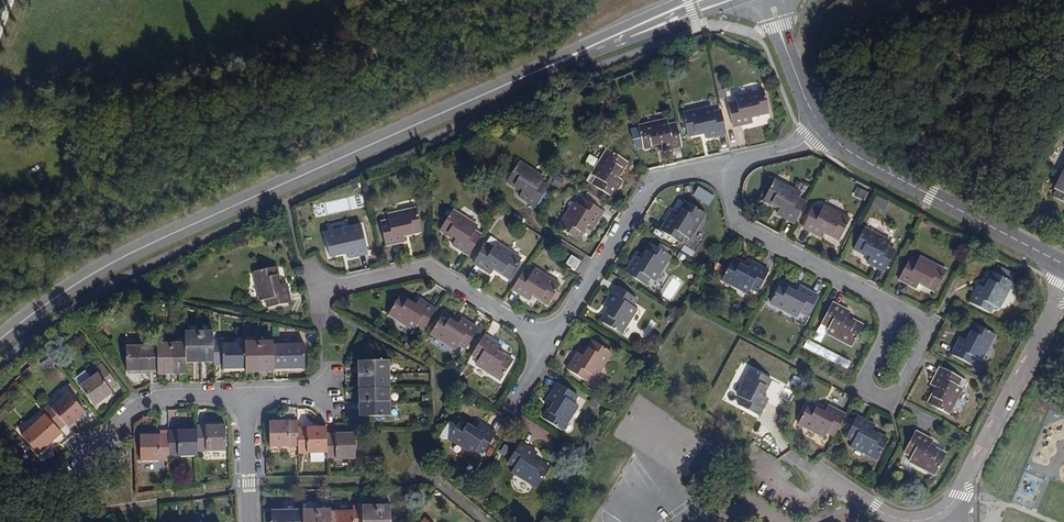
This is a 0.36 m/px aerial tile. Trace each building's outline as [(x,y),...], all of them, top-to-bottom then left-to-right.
[(764,91),(735,98),(736,103),(729,104),(734,127),(753,123),(752,117),(769,113),(764,91)] [(712,108),(683,115),(688,137),(706,133),(707,139),(727,134),(722,112),(713,114),(712,108)] [(669,126),(667,120),(638,127),(644,149),(661,145),(662,152),(683,147),(677,124),(669,126)] [(612,198),(622,181),(618,178),(628,163),(608,151),(588,183),(592,186),(589,191),(606,202),(610,196),(612,198)] [(536,207),(537,207),(549,188),(542,184),(545,178),(520,163),(507,182),(522,192),(519,196),(536,207)] [(1061,173),(1053,190),(1056,191),(1052,198),(1063,203),(1063,174),(1061,173)] [(780,209),(778,214),(796,224),(806,203),(799,199),(801,194),(775,180),(764,201),(780,209)] [(699,185),(693,195),(709,206),(716,196),(699,185)] [(858,187),(854,195),(865,200),(868,192),(858,187)] [(604,212),(584,200),(580,207),(575,204),(559,229),(578,241),(588,226),(593,229),(604,212)] [(660,231),(680,244),(684,237),(689,240),(705,215),(686,203),(676,218),(671,215),(660,231)] [(804,228),(821,237),(824,233),(840,241),(851,220),(825,206),(822,211),(815,207),(804,228)] [(386,246),(405,242),(404,236),(421,232),(416,210),(387,217),(388,222),(381,224),(386,246)] [(452,211),(440,231),(455,240),(452,245),(469,256),(482,236),(474,232),(477,227),(452,211)] [(368,254),(363,232),(355,234),(353,228),(324,235),(330,257),(347,253),(348,259),(368,254)] [(865,229),(854,249),(870,258),(867,263),(885,272),(896,251),(889,247),(892,243),(865,229)] [(474,264),(490,275),(493,270),(508,280),(521,259),(496,244),(493,248),(486,244),(474,264)] [(649,280),(654,283),(670,257),(651,245),(642,260),(637,257),(626,274),(646,286),(649,280)] [(571,256),(566,264),(576,271),(581,262),(571,256)] [(899,280),(917,289),(920,284),(935,292),(946,272),(920,258),(917,262),(911,259),(899,280)] [(751,263),(749,268),(732,260),(722,280),(749,294),(751,290),(758,293),(769,272),(751,263)] [(290,303),(286,284),(281,285),(276,267),(254,273),(261,302),(266,300),(268,308),(290,303)] [(529,301),(531,296),(546,305),(559,286),(534,270),(531,275),(525,271),(512,291),(529,301)] [(671,302),(682,280),(669,273),(658,295),(671,302)] [(1013,283),(993,273),(984,289),(979,286),(970,303),(990,314),(994,307),(999,309),(1013,283)] [(771,304),(798,317),(800,313),(807,317),(818,296),(800,287),(798,292),(782,284),(771,304)] [(611,308),(601,323),(621,335),(637,310),(632,307),(636,300),(617,288),(606,304),(611,308)] [(675,295),(669,301),(676,308),(682,302),(675,295)] [(414,332),(417,326),(424,331),(437,311),(419,301),(416,305),(401,296),(388,316),(414,332)] [(853,347),(864,327),(847,318),(850,314),(833,304),(822,324),(829,329),(827,333),(853,347)] [(461,320),(458,325),(443,315),(431,335),(455,350),(459,346),(465,350),(478,331),(461,320)] [(981,361),(995,335),(975,324),(966,341),(961,338),(952,355),(973,366),(976,359),(981,361)] [(194,356),(200,356),(200,332),(185,332),(186,343),(186,363),(195,363),(194,356)] [(200,332),(200,356),(207,356),(207,363),(214,363),(214,341),(214,332),(200,332)] [(273,342),(274,369),(305,369),(304,344),(280,345),(280,336),(273,335),(273,342)] [(501,381),(513,362),(498,352),(501,347),(484,337),(472,356),(478,360),(475,365),(501,381)] [(223,369),(246,369),(245,344),(223,344),(223,341),(214,341),(214,363),(214,366),(223,366),(223,369)] [(259,365),(259,341),(245,341),(245,344),(246,369),(245,373),(253,372),(253,365),(259,365)] [(274,369),(273,342),(259,341),(259,365),(266,365),(266,372),(274,372),(274,369)] [(817,350),(845,364),(850,355),(821,341),(817,350)] [(578,354),(567,371),(587,382),(591,376),(596,379),(612,354),(593,342),(583,357),(578,354)] [(167,367),(172,367),(172,343),(158,343),(158,346),(158,370),(158,375),(166,374),(167,367)] [(186,343),(172,343),(172,367),(179,367),(179,374),(186,374),(186,363),(186,343)] [(128,371),(158,370),(158,346),(127,347),(128,371)] [(45,371),(54,365),(49,357),(40,363),(45,371)] [(367,375),(390,374),(390,360),(359,361),(359,369),(367,368),(367,375)] [(80,386),(95,406),(113,393),(111,389),(117,384),(102,363),(95,368),(98,372),(80,386)] [(949,415),(963,389),(957,386),(961,379),(940,368),(931,385),(936,388),(928,403),(949,415)] [(763,396),(772,380),(752,369),(737,395),(742,398),(738,405),(759,416),(768,399),(763,396)] [(359,388),(390,387),(390,374),(367,375),(367,382),(359,382),(359,388)] [(543,419),(563,432),(578,406),(574,404),(578,396),(559,384),(548,401),(553,404),(543,419)] [(390,387),(359,388),(359,396),(367,396),(367,402),(390,401),(390,387)] [(46,414),(60,430),(66,424),(68,427),(85,412),(69,393),(52,407),(49,404),(42,411),(46,414)] [(390,401),(367,402),(367,408),(359,409),(359,417),(391,416),(390,401)] [(799,423),(832,441),(846,415),(829,406),(826,411),(810,403),(799,423)] [(62,432),(60,430),(46,414),(23,434),(39,453),(62,432)] [(854,442),(851,447),(877,461),(888,441),(872,433),(875,428),(858,418),(847,438),(854,442)] [(448,440),(474,455),(478,451),(484,455),(496,436),(479,426),(477,429),(461,420),(448,440)] [(299,446),(298,427),(298,421),(270,421),(271,447),(299,446)] [(198,430),(198,452),(226,451),(226,425),(198,426),(198,430)] [(298,427),(299,446),(299,453),(328,452),(328,433),(328,427),(298,427)] [(169,431),(169,435),(170,457),(199,456),(198,452),(198,430),(169,431)] [(328,433),(328,452),(328,459),(356,458),(355,432),(328,433)] [(935,476),(946,456),(930,447),(933,443),(916,434),(904,453),(912,457),(909,462),(935,476)] [(170,457),(169,435),(161,435),(141,436),(141,462),(170,461),(170,457)] [(521,444),(508,464),(515,468),(512,472),(537,489),(550,469),(534,460),(538,454),(521,444)] [(332,511),(332,521),(364,521),(363,505),(354,506),(354,510),(332,511)] [(377,505),(363,505),(364,521),(377,521),(377,505)] [(377,521),(391,521),(391,505),(377,505),(377,521)] [(303,521),(318,521),(318,509),(303,510),(303,521)] [(332,511),(332,509),(318,509),(318,521),(332,521),(332,511)] [(303,510),(273,510),(273,521),(303,521),(303,510)]
